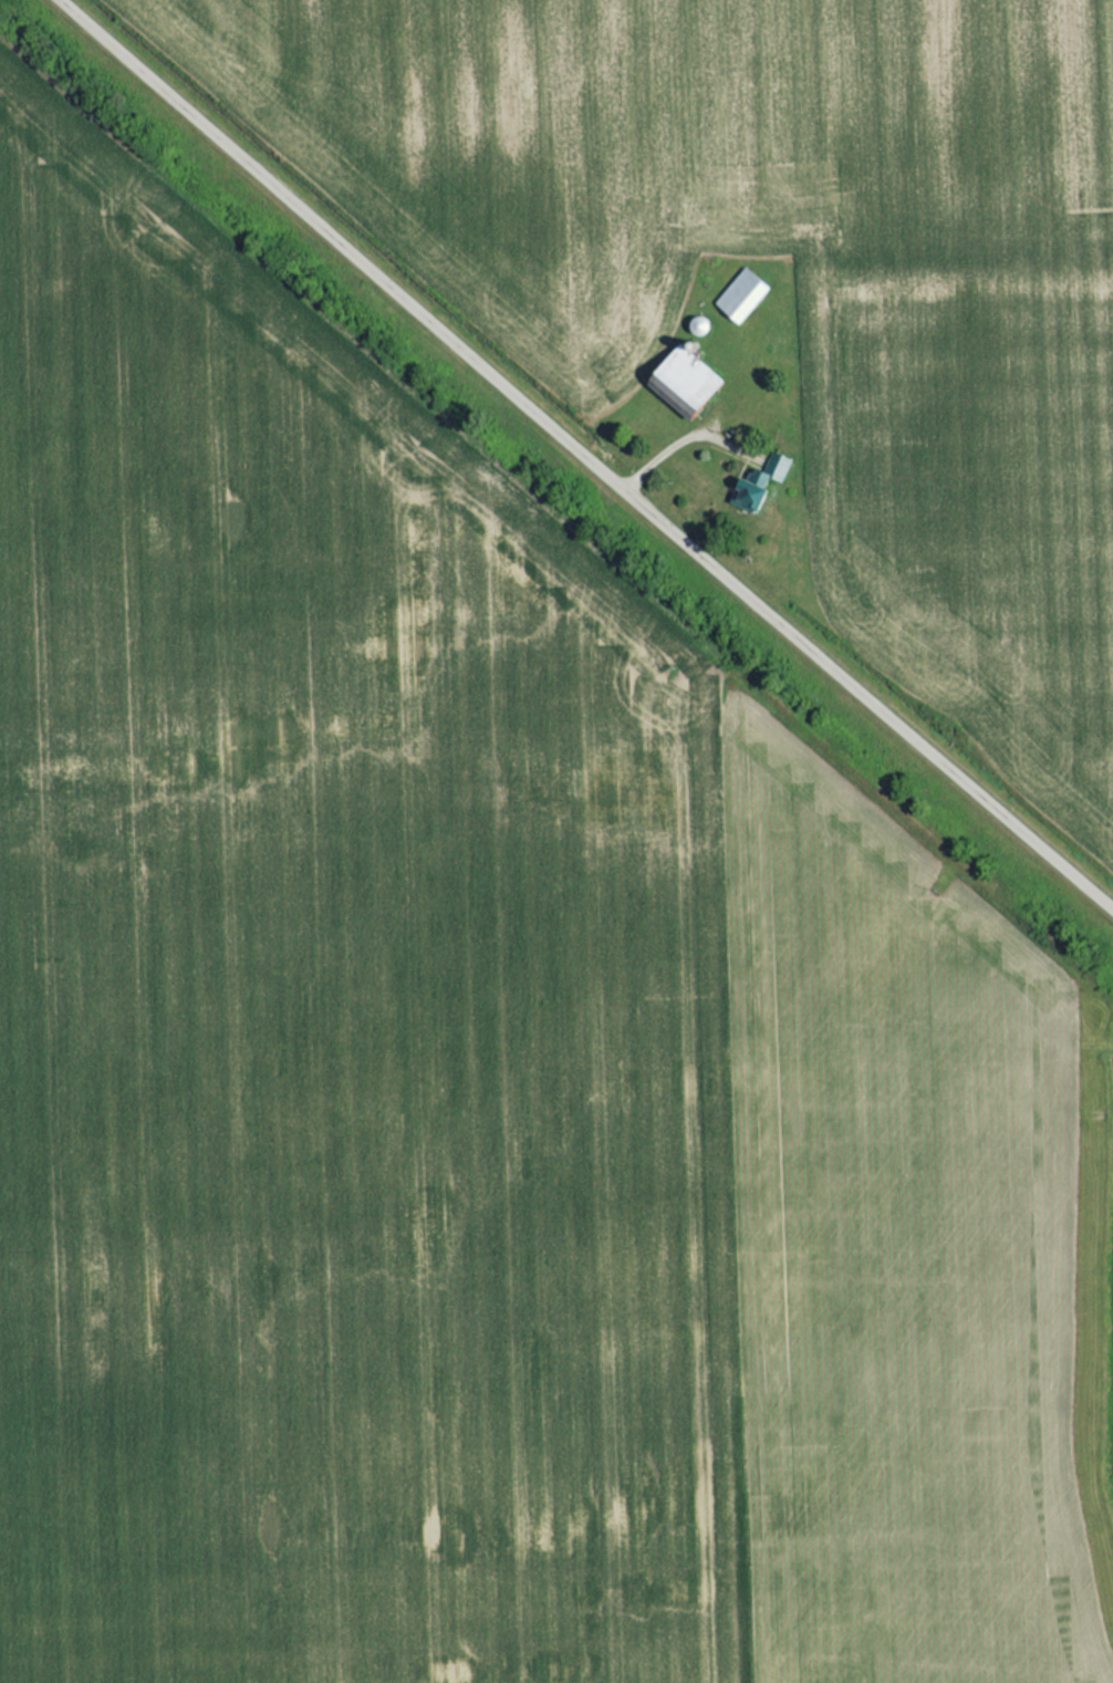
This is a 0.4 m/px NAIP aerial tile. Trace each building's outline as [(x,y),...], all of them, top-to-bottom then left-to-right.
[(707,303),(731,324),(763,289),(740,267),(707,303)] [(644,374),(663,392),(657,399),(680,420),(716,381),(674,341),(644,374)]
